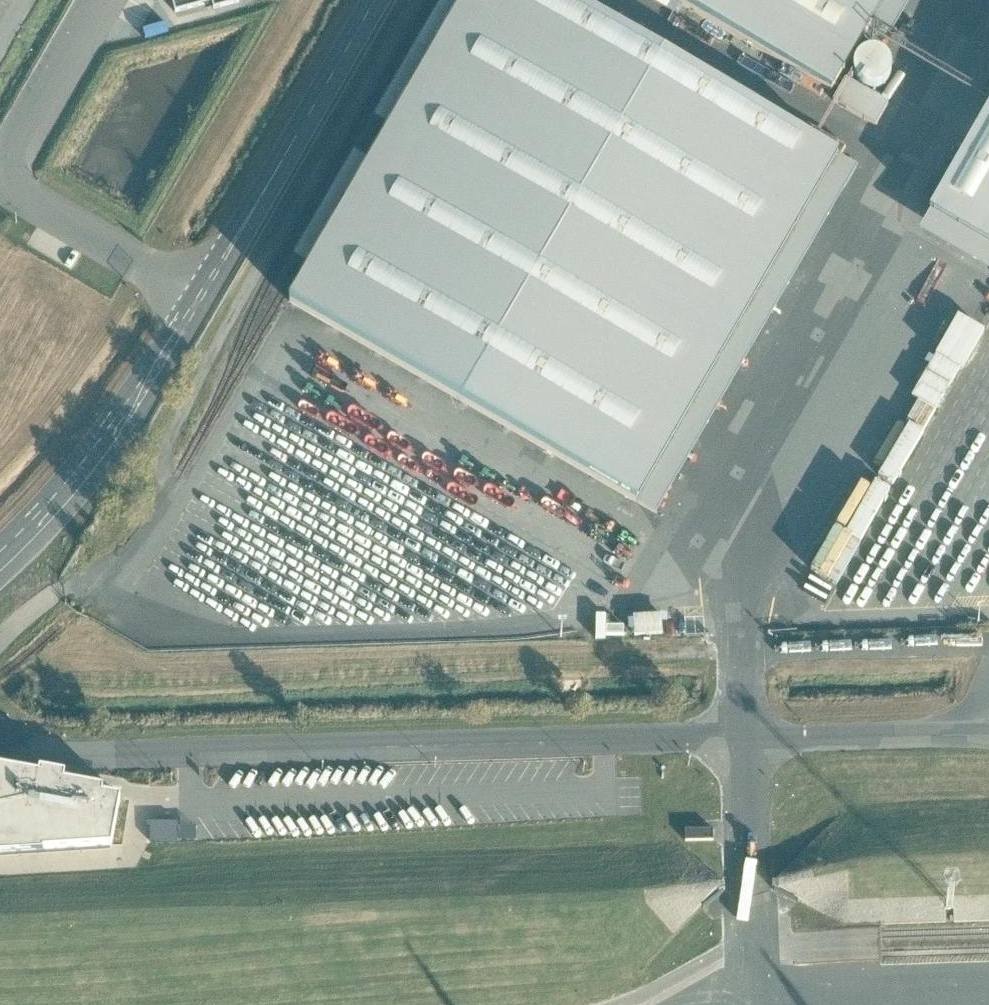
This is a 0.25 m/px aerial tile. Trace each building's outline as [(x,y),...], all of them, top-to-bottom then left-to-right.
[(176,10),(213,0),(215,7),(240,0),(173,0),(176,10)] [(832,155),(566,0),(464,0),(287,301),(630,500),(832,155)] [(876,0),(674,0),(826,87),(876,0)] [(833,103),(878,125),(889,103),(888,103),(904,71),(860,49),(847,74),(848,74),(833,103)] [(917,208),(988,250),(988,84),(917,208)] [(957,382),(988,323),(988,278),(938,372),(957,382)] [(902,413),(928,427),(944,397),(919,383),(902,413)] [(895,488),(923,429),(895,416),(882,444),(876,442),(836,525),(844,529),(822,576),(842,585),(890,486),(895,488)] [(828,657),(876,657),(876,637),(828,637),(828,657)] [(114,849),(122,801),(105,798),(106,792),(67,786),(69,778),(42,774),(41,778),(0,769),(0,856),(114,849)] [(715,829),(683,830),(683,843),(715,842),(715,829)]
